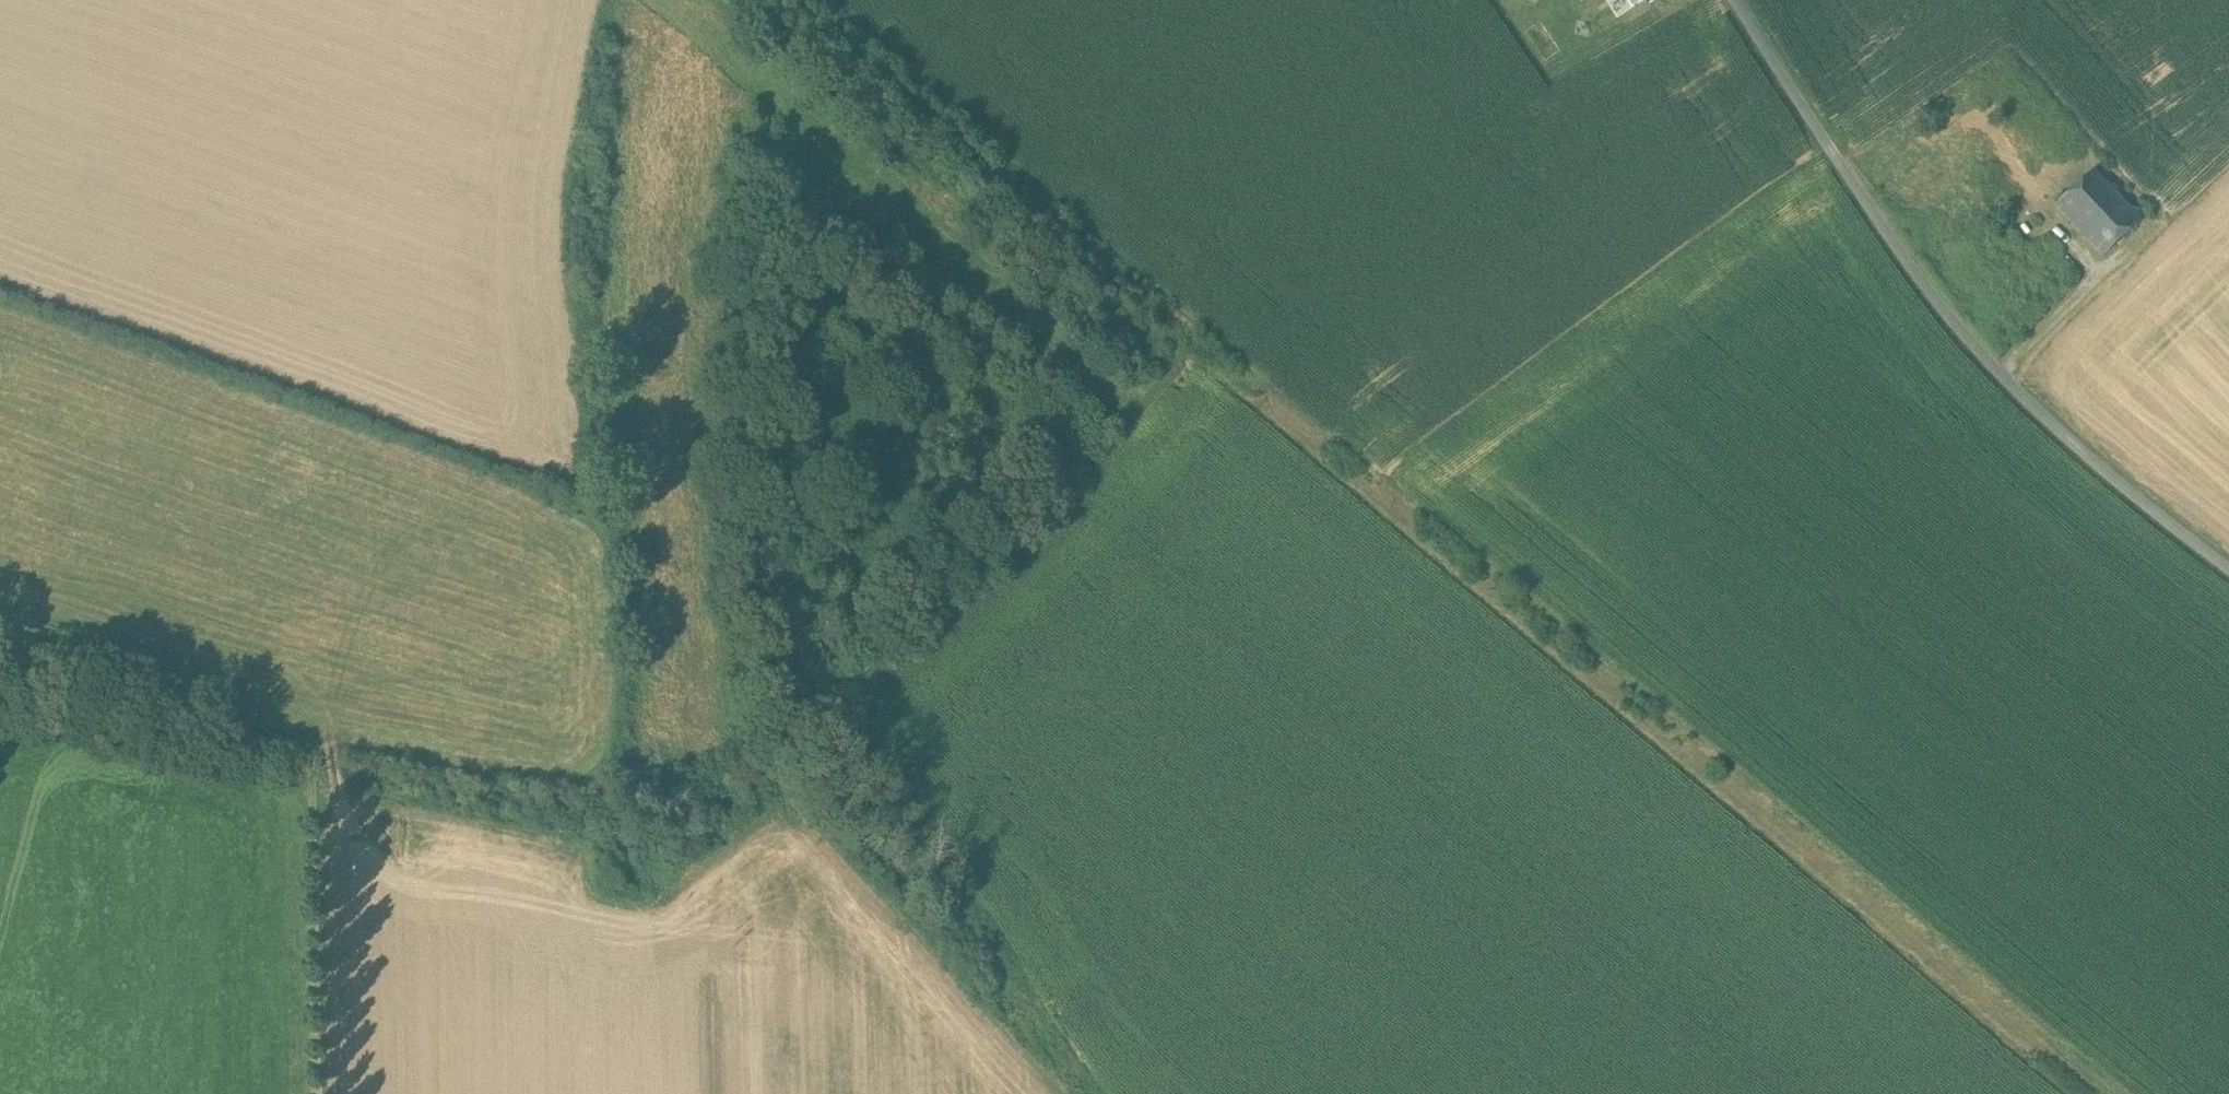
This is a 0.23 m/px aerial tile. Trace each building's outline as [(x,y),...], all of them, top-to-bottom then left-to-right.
[(2096,169),(2057,204),(2081,231),(2119,196),(2096,169)] [(2119,196),(2081,231),(2102,255),(2141,220),(2119,196)]
